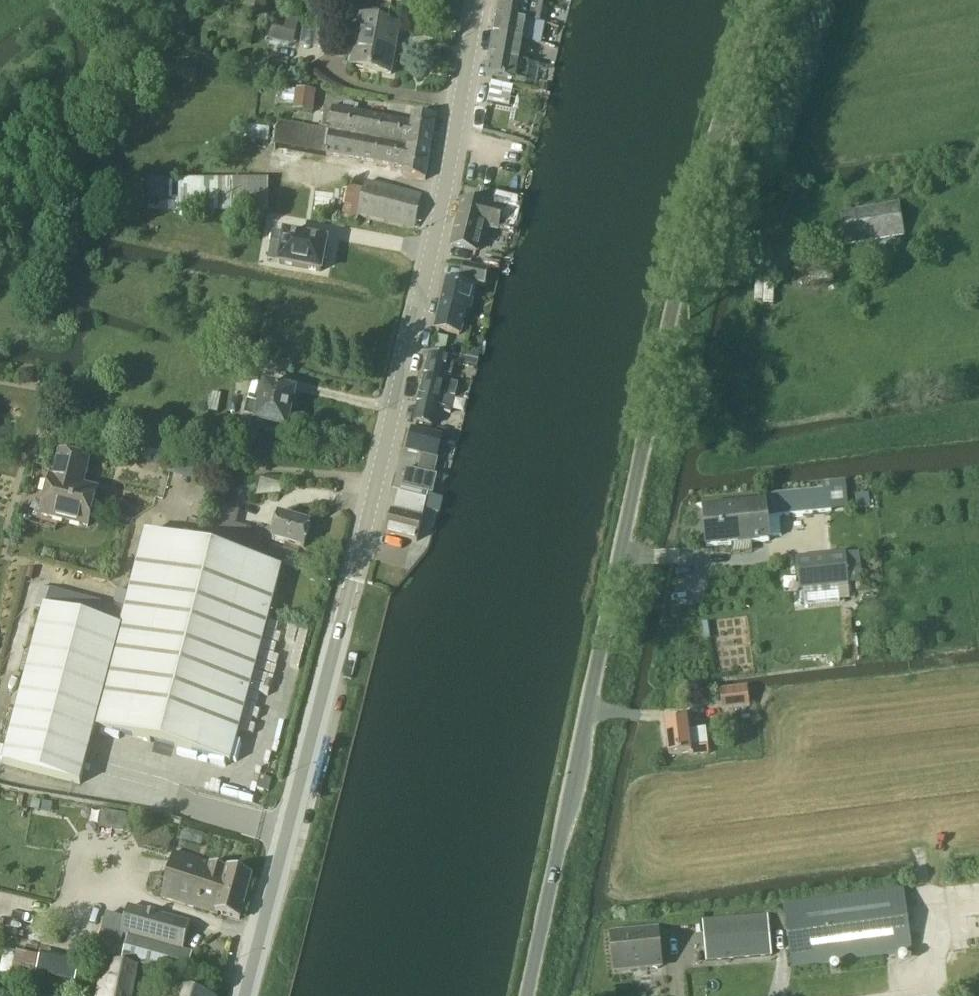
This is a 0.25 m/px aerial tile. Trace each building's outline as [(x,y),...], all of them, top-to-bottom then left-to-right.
[(264,15),(266,0),(247,0),(246,13),(264,15)] [(497,16),(540,24),(542,12),(529,10),(531,1),(524,0),(499,0),(497,16)] [(542,45),(545,25),(540,24),(497,16),(493,36),(531,43),(542,45)] [(554,26),(555,18),(547,16),(545,25),(554,26)] [(297,34),(300,20),(288,17),(285,32),(297,34)] [(392,76),(400,26),(361,20),(352,69),(392,76)] [(493,36),(489,56),(527,63),(531,43),(493,36)] [(526,83),(529,63),(527,63),(489,56),(486,76),(526,83)] [(509,107),(513,87),(492,83),(488,104),(509,107)] [(284,90),(282,105),(295,107),(297,92),(284,90)] [(295,107),(294,110),(313,113),(316,93),(297,91),(297,92),(295,107)] [(322,129),(322,131),(330,132),(330,134),(366,140),(396,144),(399,121),(358,115),(359,107),(345,105),(344,113),(334,111),(325,110),(322,129)] [(409,146),(431,149),(436,118),(414,114),(412,123),(409,146)] [(405,168),(409,146),(412,123),(399,121),(396,144),(366,140),(362,161),(405,168)] [(323,133),(330,134),(330,132),(322,131),(322,129),(278,122),(275,147),(320,154),(323,133)] [(250,126),(248,139),(268,142),(270,129),(250,126)] [(366,140),(330,134),(323,133),(320,154),(362,161),(366,140)] [(426,180),(431,149),(409,146),(405,168),(404,177),(426,180)] [(179,180),(179,213),(270,213),(269,180),(179,180)] [(416,229),(423,196),(366,184),(365,190),(359,217),(416,229)] [(349,187),(342,219),(358,222),(359,217),(365,190),(349,187)] [(491,206),(493,193),(477,190),(475,202),(491,206)] [(494,193),(492,207),(463,201),(452,247),(477,252),(479,239),(480,239),(486,240),(494,207),(521,213),(524,199),(494,193)] [(847,246),(905,236),(900,202),(842,212),(847,246)] [(273,233),(272,242),(284,245),(280,264),(322,272),(324,260),(328,261),(331,245),(327,244),(327,243),(273,233)] [(459,287),(447,284),(435,331),(458,337),(465,310),(468,311),(473,290),(474,286),(485,289),(488,273),(463,266),(459,282),(460,282),(459,287)] [(834,272),(812,275),(813,283),(835,281),(834,272)] [(756,280),(755,300),(764,301),(765,280),(756,280)] [(764,301),(763,305),(774,305),(776,281),(765,280),(764,301)] [(429,355),(421,389),(455,397),(458,385),(442,381),(444,374),(452,376),(455,362),(448,360),(448,359),(429,355)] [(476,366),(478,361),(460,357),(459,362),(476,366)] [(249,403),(246,416),(258,419),(257,423),(287,430),(288,428),(290,427),(291,427),(294,424),(295,422),(295,419),(295,417),(294,415),(293,413),(291,412),(296,393),(266,386),(261,406),(249,403)] [(455,397),(421,389),(413,422),(431,427),(436,406),(445,408),(444,412),(450,414),(451,409),(452,409),(455,397)] [(218,414),(222,395),(213,393),(209,412),(218,414)] [(441,437),(415,430),(411,429),(406,451),(422,455),(418,472),(407,470),(403,487),(424,492),(423,494),(432,496),(435,484),(429,483),(430,476),(433,477),(438,458),(436,458),(441,437)] [(52,480),(43,515),(89,527),(97,498),(81,494),(90,461),(63,454),(56,481),(52,480)] [(392,512),(387,534),(406,539),(412,540),(418,541),(427,500),(428,495),(402,489),(401,494),(399,494),(394,512),(392,512)] [(766,503),(703,509),(707,548),(770,542),(768,518),(832,512),(830,490),(766,496),(766,503)] [(208,542),(243,551),(248,528),(236,525),(239,512),(217,506),(208,542)] [(305,549),(311,524),(280,517),(274,542),(305,549)] [(147,534),(127,611),(96,728),(231,764),(283,570),(147,534)] [(849,585),(848,574),(846,554),(797,558),(800,589),(803,589),(849,585)] [(849,585),(803,589),(804,605),(840,602),(840,600),(850,599),(849,585)] [(41,588),(36,607),(45,610),(47,610),(52,591),(41,588)] [(96,728),(127,611),(52,591),(47,610),(45,610),(4,764),(81,785),(96,728)] [(748,688),(720,691),(723,711),(750,708),(758,707),(756,691),(756,687),(748,688)] [(688,719),(665,722),(669,756),(690,754),(691,757),(709,754),(708,740),(703,741),(701,730),(689,732),(688,719)] [(272,781),(261,778),(258,789),(269,792),(272,781)] [(34,801),(32,811),(52,814),(54,804),(34,801)] [(212,913),(225,868),(174,853),(162,899),(196,909),(212,913)] [(241,920),(253,877),(225,868),(212,913),(241,920)] [(793,968),(912,952),(904,890),(785,907),(793,968)] [(122,962),(187,979),(193,954),(183,952),(191,924),(131,908),(127,921),(123,935),(125,935),(129,936),(122,962)] [(108,915),(101,938),(122,943),(125,935),(123,935),(127,921),(108,915)] [(768,916),(703,922),(704,924),(706,962),(771,956),(768,916)] [(615,971),(662,967),(658,931),(612,935),(615,971)] [(5,950),(1,974),(23,978),(25,971),(38,974),(42,957),(5,950)] [(38,974),(75,982),(80,962),(43,953),(42,957),(38,974)] [(139,969),(106,961),(99,995),(134,995),(139,969)]
